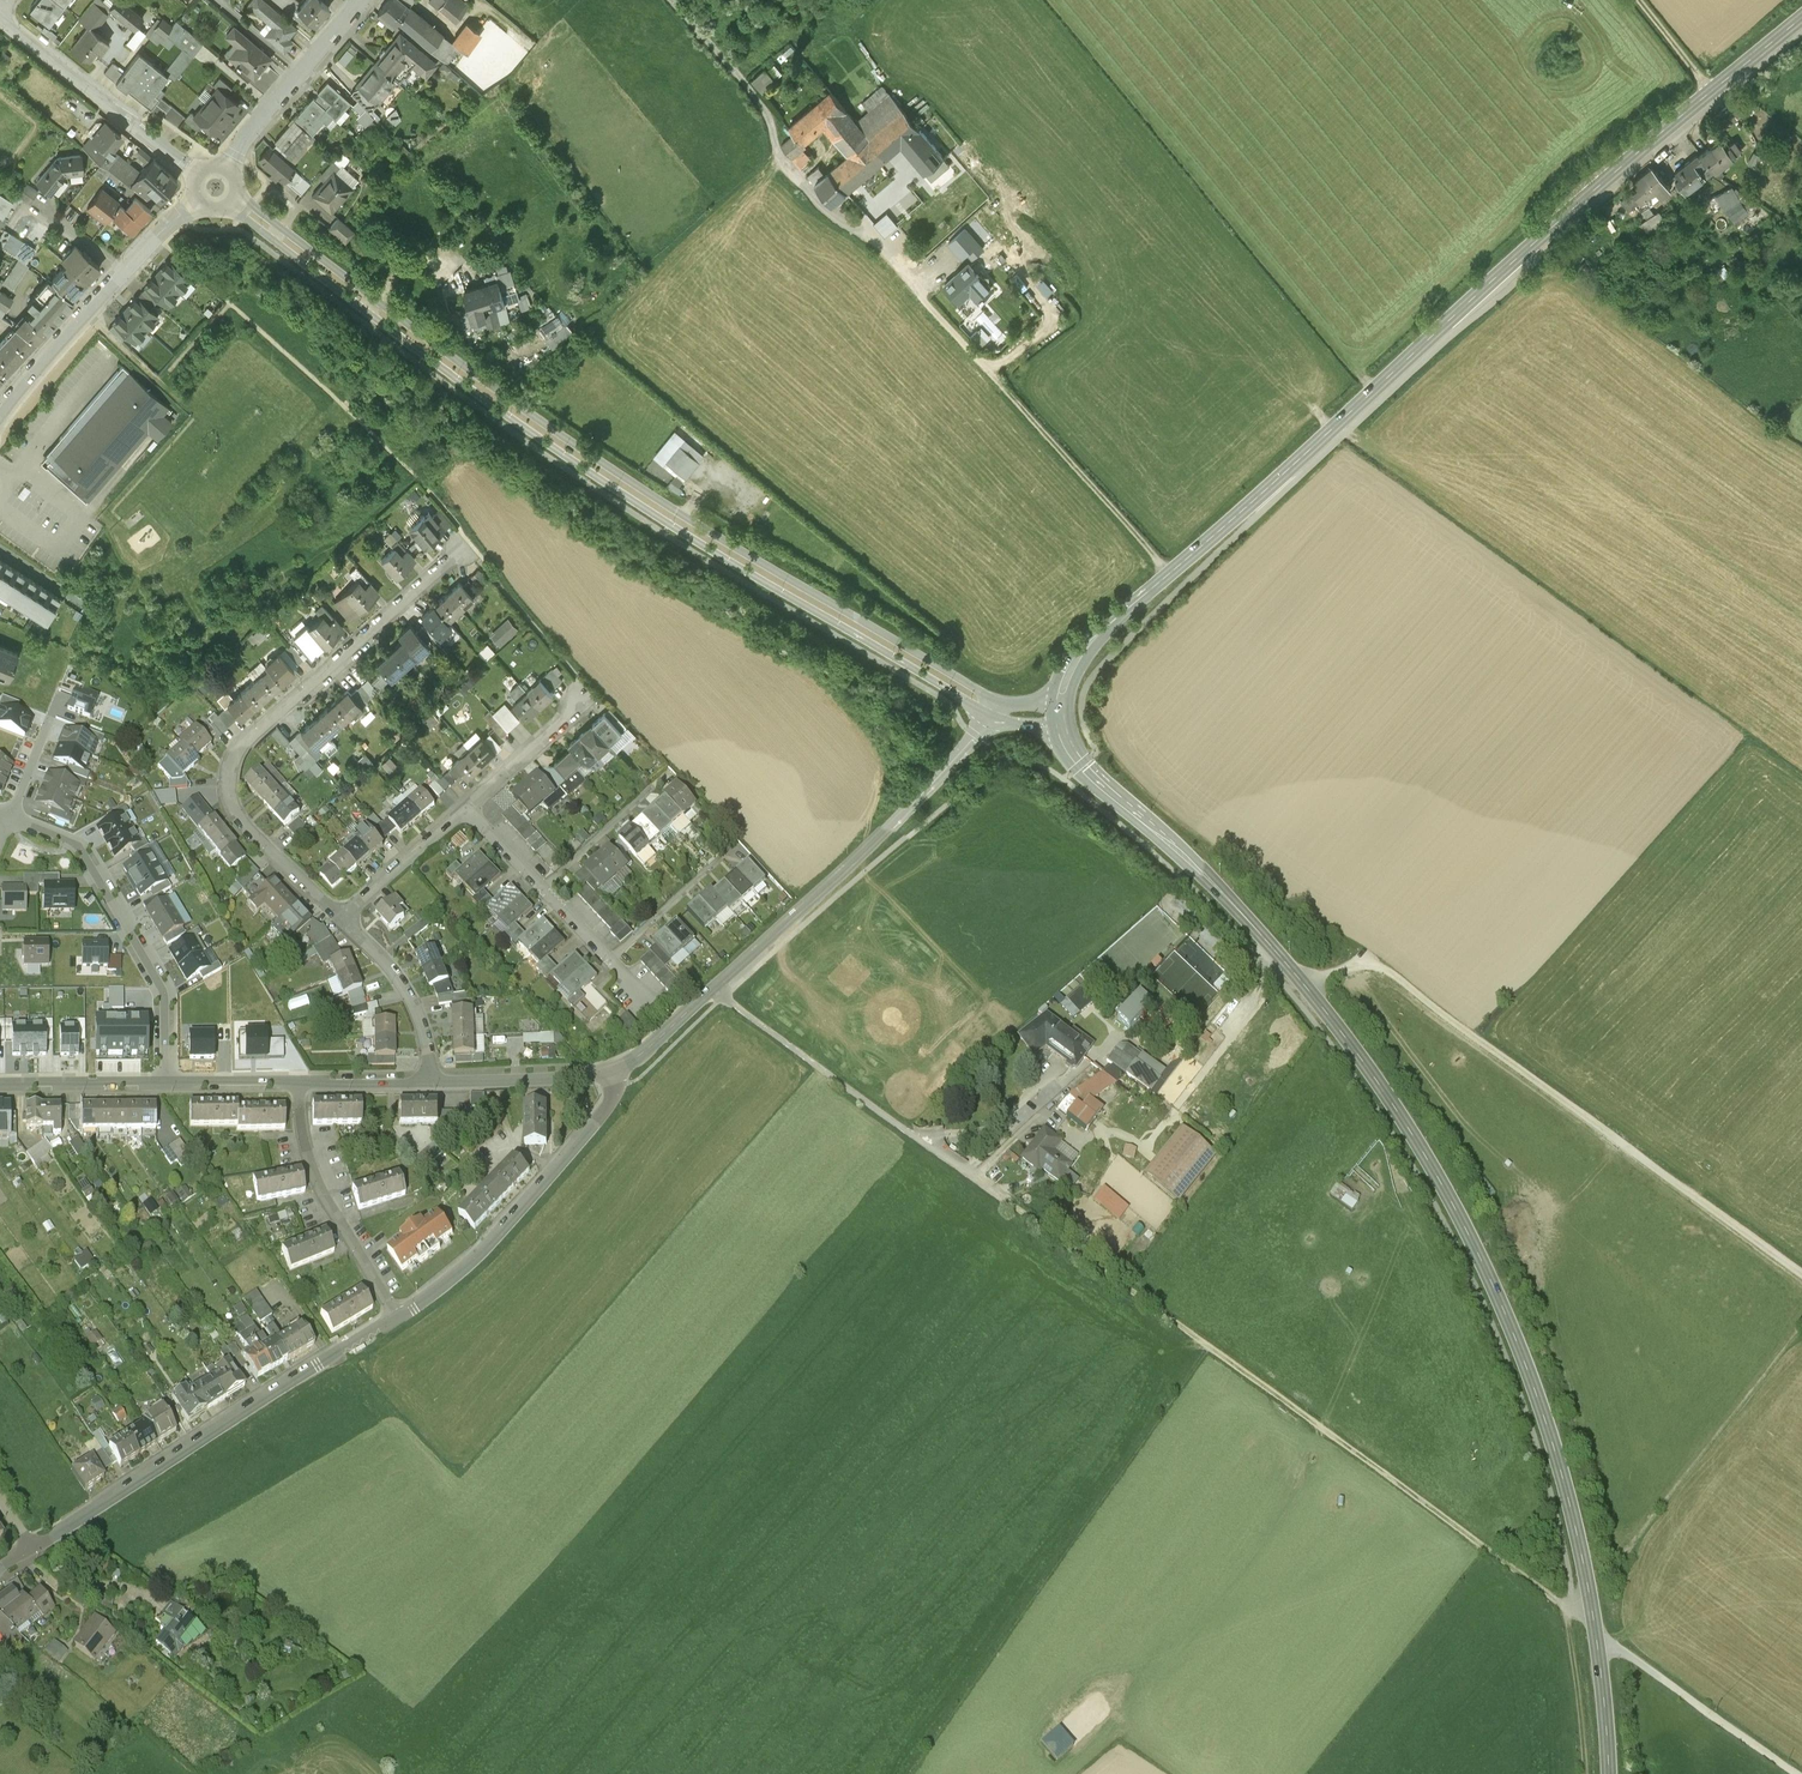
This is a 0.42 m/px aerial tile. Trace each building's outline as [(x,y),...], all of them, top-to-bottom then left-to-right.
[(54,0),(39,0),(31,10),(49,25),(63,7),(54,0)] [(87,26),(88,25),(93,29),(106,12),(105,11),(109,7),(115,0),(93,0),(78,18),(87,26)] [(122,0),(115,0),(109,7),(133,27),(142,16),(128,6),(131,3),(127,0),(125,0),(124,2),(122,0)] [(264,0),(251,0),(248,4),(272,24),(264,33),(284,50),(292,40),(287,37),(295,27),(264,0)] [(288,10),(293,5),(294,3),(291,0),(276,0),(288,10)] [(293,5),(288,10),(287,11),(309,29),(313,23),(314,24),(328,7),(320,0),(305,0),(298,9),(293,5)] [(419,14),(407,4),(402,0),(388,0),(377,12),(392,24),(396,20),(407,29),(419,14)] [(464,0),(430,0),(455,20),(469,4),(464,0)] [(407,29),(430,49),(442,34),(419,14),(407,29)] [(164,33),(171,25),(162,17),(155,25),(164,33)] [(173,40),(181,46),(190,35),(174,21),(171,25),(164,33),(173,40)] [(164,33),(155,25),(152,23),(144,32),(165,49),(173,40),(164,33)] [(452,42),(439,57),(445,62),(458,46),(464,51),(479,32),(467,23),(452,42)] [(88,25),(87,26),(71,46),(89,60),(95,52),(98,54),(101,50),(100,50),(107,41),(93,29),(88,25)] [(270,57),(233,26),(226,35),(248,54),(239,64),(240,64),(252,75),(253,76),(270,57)] [(407,40),(400,33),(386,50),(383,50),(380,53),(380,57),(379,58),(381,59),(377,64),(396,80),(397,81),(402,75),(405,75),(409,71),(408,68),(411,64),(425,76),(435,63),(424,54),(422,56),(405,43),(407,40)] [(442,34),(430,49),(439,57),(452,42),(442,34)] [(182,47),(192,55),(201,44),(190,35),(181,46),(182,47)] [(352,42),(341,58),(348,63),(359,47),(352,42)] [(162,72),(167,75),(173,80),(192,55),(182,47),(162,72)] [(162,72),(138,52),(122,72),(115,81),(125,89),(128,86),(146,101),(158,86),(167,75),(162,72)] [(103,72),(115,81),(122,72),(117,69),(119,66),(112,60),(103,72)] [(756,79),(767,90),(787,71),(776,60),(756,79)] [(396,80),(377,64),(376,63),(368,72),(369,73),(359,85),(358,84),(357,85),(377,101),(378,101),(376,100),(387,87),(388,88),(396,80)] [(252,75),(240,64),(235,70),(247,80),(252,75)] [(217,87),(226,94),(232,87),(219,76),(212,84),(217,87)] [(350,101),(327,81),(318,91),(319,93),(330,102),(324,108),(330,113),(335,118),(350,101)] [(369,111),(377,101),(357,85),(351,92),(357,99),(366,108),(369,111)] [(856,121),(831,92),(819,101),(833,117),(823,125),(848,154),(869,137),(895,114),(890,109),(898,103),(882,85),(862,102),(869,110),(856,121)] [(164,90),(158,86),(146,101),(144,104),(150,108),(164,90)] [(226,94),(217,87),(206,101),(227,118),(238,105),(226,94)] [(319,93),(314,99),(324,108),(330,102),(319,93)] [(171,105),(160,96),(151,108),(162,116),(171,105)] [(314,99),(312,97),(297,115),(298,116),(294,119),(311,134),(330,113),(324,108),(314,99)] [(360,113),(366,108),(357,99),(352,104),(360,113)] [(227,118),(206,101),(194,114),(202,121),(215,132),(227,118)] [(819,101),(788,126),(795,132),(803,142),(823,125),(833,117),(819,101)] [(869,137),(883,155),(899,142),(917,126),(901,109),(902,108),(898,103),(890,109),(895,114),(869,137)] [(1727,104),(1713,116),(1722,127),(1737,115),(1727,104)] [(373,116),(369,111),(366,108),(360,113),(359,115),(366,123),(373,116)] [(194,114),(190,110),(184,118),(196,128),(202,121),(194,114)] [(311,134),(294,119),(291,123),(290,122),(274,140),(276,142),(284,149),(285,149),(291,142),(299,148),(311,134)] [(120,134),(105,121),(87,143),(86,143),(83,147),(102,162),(105,164),(115,151),(116,150),(110,146),(120,134)] [(917,126),(899,142),(923,171),(941,155),(917,126)] [(803,142),(795,132),(781,144),(801,168),(810,160),(799,145),(803,142)] [(848,154),(836,165),(842,174),(845,172),(854,183),(885,157),(883,155),(869,137),(848,154)] [(276,142),(271,148),(281,157),(287,151),(285,149),(284,149),(276,142)] [(1717,145),(1696,161),(1709,178),(1710,179),(1740,156),(1732,145),(1722,152),(1717,145)] [(271,148),(269,146),(258,157),(271,169),(270,171),(270,173),(272,176),(278,175),(283,179),(293,168),(293,167),(281,157),(271,148)] [(148,163),(153,157),(143,148),(138,153),(148,163)] [(115,151),(105,164),(112,169),(117,173),(123,165),(126,160),(115,151)] [(1759,172),(1766,160),(1753,153),(1747,165),(1759,172)] [(82,171),(80,155),(57,158),(53,163),(65,173),(82,171)] [(941,155),(923,171),(941,191),(959,175),(941,155)] [(136,176),(129,183),(146,196),(151,191),(160,199),(177,179),(153,157),(148,163),(140,171),(136,176)] [(140,171),(126,160),(123,165),(136,176),(140,171)] [(333,171),(338,166),(332,161),(321,173),(327,178),(333,171)] [(1673,180),(1686,196),(1709,178),(1696,161),(1673,180)] [(103,180),(112,169),(105,164),(102,162),(93,172),(103,180)] [(65,173),(53,163),(38,181),(50,191),(65,173)] [(123,165),(117,173),(129,183),(136,176),(123,165)] [(842,174),(836,165),(815,183),(831,203),(854,184),(854,183),(845,172),(842,174)] [(1621,204),(1631,215),(1656,195),(1663,203),(1674,193),(1653,166),(1629,186),(1635,193),(1621,204)] [(293,168),(283,179),(299,194),(309,182),(293,168)] [(352,188),(333,171),(327,178),(312,194),(331,211),(352,188)] [(22,189),(34,197),(38,191),(27,183),(22,189)] [(930,196),(919,184),(872,225),(872,230),(878,236),(882,232),(887,239),(900,228),(895,221),(911,207),(913,210),(930,196)] [(1705,200),(1712,211),(1721,205),(1732,222),(1747,212),(1730,185),(1705,200)] [(120,203),(101,188),(86,207),(105,222),(111,214),(120,203)] [(29,203),(34,197),(22,189),(18,194),(29,203)] [(0,193),(0,215),(1,216),(12,200),(0,193)] [(151,210),(136,196),(126,208),(120,203),(111,214),(132,231),(151,210)] [(354,231),(337,216),(328,226),(345,241),(354,231)] [(11,233),(4,229),(0,236),(0,248),(1,248),(2,248),(11,233)] [(23,240),(11,233),(2,248),(14,255),(23,240)] [(35,248),(23,240),(14,255),(26,263),(35,248)] [(65,263),(85,281),(87,281),(86,280),(90,276),(90,277),(100,266),(82,250),(82,251),(75,245),(62,260),(65,263)] [(168,260),(181,272),(186,267),(173,255),(168,260)] [(181,272),(168,260),(157,273),(178,292),(190,279),(181,272)] [(2,284),(13,291),(28,268),(18,261),(2,284)] [(57,284),(71,297),(85,281),(65,263),(51,279),(57,284)] [(955,275),(945,284),(959,300),(960,300),(959,298),(970,287),(978,295),(976,297),(978,298),(977,299),(978,300),(979,299),(980,299),(984,296),(983,295),(990,289),(968,264),(961,271),(961,272),(957,276),(955,275)] [(518,289),(510,269),(496,273),(498,280),(497,280),(503,300),(505,300),(517,297),(514,290),(518,289)] [(178,292),(157,273),(146,285),(159,297),(167,304),(178,292)] [(32,299),(53,319),(73,298),(71,297),(57,284),(51,279),(32,299)] [(497,280),(464,290),(469,308),(466,309),(468,314),(472,313),(473,317),(486,314),(484,308),(483,304),(494,301),(494,303),(503,300),(497,280)] [(13,299),(16,294),(13,291),(2,284),(0,287),(0,291),(0,290),(13,299)] [(154,303),(159,297),(146,285),(141,291),(154,303)] [(6,309),(13,299),(0,290),(0,291),(0,305),(6,309)] [(149,308),(154,303),(141,291),(136,296),(149,308)] [(149,308),(136,296),(125,309),(146,328),(157,315),(149,308)] [(21,321),(37,336),(53,319),(32,299),(28,303),(33,308),(21,321)] [(495,305),(484,308),(486,314),(488,323),(500,319),(495,305)] [(146,328),(125,309),(114,321),(127,333),(135,340),(146,328)] [(551,329),(569,317),(564,310),(546,322),(551,329)] [(0,342),(0,348),(14,361),(37,336),(21,321),(0,342)] [(127,333),(114,321),(108,327),(121,339),(127,333)] [(14,361),(0,348),(0,375),(14,361)] [(72,423),(48,449),(81,479),(75,486),(87,497),(148,429),(157,437),(171,421),(162,413),(168,406),(129,372),(78,429),(72,423)] [(664,464),(668,459),(685,439),(675,431),(654,456),(664,464)] [(704,454),(685,439),(668,459),(687,475),(704,454)] [(671,487),(680,492),(683,489),(675,482),(676,482),(672,478),(667,484),(671,487)] [(439,508),(432,514),(434,517),(429,521),(437,531),(449,521),(439,508)] [(423,514),(429,521),(434,517),(432,514),(428,509),(423,514)] [(423,514),(409,526),(409,527),(410,526),(418,537),(423,542),(422,542),(423,543),(432,536),(433,538),(439,533),(437,531),(429,521),(423,514)] [(422,542),(423,542),(418,537),(413,540),(416,544),(416,543),(419,547),(423,543),(422,542)] [(400,553),(394,546),(381,557),(396,574),(409,562),(400,553)] [(400,553),(409,562),(414,557),(406,548),(400,553)] [(0,562),(0,587),(13,566),(2,559),(0,562)] [(377,590),(355,565),(349,570),(357,579),(334,600),(348,616),(377,590)] [(13,566),(0,587),(0,591),(9,597),(25,574),(13,566)] [(21,604),(36,581),(25,574),(9,597),(21,604)] [(462,584),(472,595),(478,590),(468,579),(467,579),(468,580),(463,584),(462,584)] [(47,588),(36,581),(21,604),(32,612),(47,588)] [(447,593),(459,607),(472,596),(473,596),(472,595),(462,584),(459,581),(458,581),(459,582),(447,593)] [(47,588),(32,612),(44,620),(59,596),(47,588)] [(433,604),(446,619),(447,619),(447,618),(459,607),(447,593),(434,604),(433,604)] [(314,608),(320,615),(322,614),(328,621),(333,616),(321,602),(314,608)] [(433,604),(421,614),(427,621),(436,631),(439,634),(451,623),(447,619),(446,619),(433,604)] [(328,621),(322,614),(320,615),(308,625),(324,642),(337,630),(328,621)] [(333,616),(328,621),(337,630),(342,626),(333,616)] [(516,627),(508,618),(490,634),(498,643),(516,627)] [(422,626),(431,636),(436,631),(427,621),(422,626)] [(324,642),(308,625),(306,622),(292,635),(308,653),(310,655),(324,642)] [(415,630),(410,624),(398,635),(402,640),(415,654),(416,655),(428,644),(425,641),(415,630)] [(415,630),(425,641),(431,636),(422,626),(417,631),(416,630),(415,630)] [(308,653),(292,635),(287,639),(290,643),(302,656),(303,658),(308,653)] [(415,654),(402,640),(390,651),(403,665),(415,654)] [(483,648),(490,657),(498,649),(490,641),(483,648)] [(290,643),(284,648),(296,662),(302,656),(290,643)] [(7,678),(17,653),(0,646),(0,675),(7,678)] [(390,677),(403,665),(390,651),(377,662),(376,662),(390,677)] [(294,670),(278,652),(265,664),(280,682),(294,670)] [(280,682),(265,664),(261,660),(248,672),(254,679),(266,693),(279,682),(280,683),(280,682)] [(541,678),(551,689),(562,679),(553,668),(541,678)] [(80,678),(67,673),(59,693),(72,698),(76,689),(80,678)] [(362,684),(371,693),(376,689),(367,678),(366,679),(367,679),(362,684)] [(528,691),(540,704),(553,693),(554,693),(551,689),(541,678),(540,679),(541,679),(528,691)] [(253,704),(266,693),(254,679),(241,690),(240,690),(241,691),(253,705),(254,705),(253,704)] [(356,689),(365,699),(371,693),(362,684),(356,689)] [(253,705),(241,691),(233,697),(226,688),(216,696),(224,705),(227,703),(229,705),(238,715),(240,717),(240,716),(253,705)] [(350,693),(361,707),(367,702),(365,699),(356,689),(355,688),(350,693)] [(76,689),(72,698),(67,711),(89,720),(98,698),(76,689)] [(326,708),(339,722),(351,711),(353,714),(361,707),(350,693),(347,689),(326,708)] [(540,704),(528,691),(515,702),(515,701),(514,702),(527,717),(528,716),(527,716),(540,704)] [(15,716),(20,706),(2,698),(0,703),(0,710),(1,711),(1,710),(15,716)] [(238,716),(238,715),(229,705),(223,710),(233,720),(232,719),(237,715),(238,716)] [(604,712),(622,731),(628,725),(610,707),(604,712)] [(311,719),(325,735),(326,734),(339,722),(326,708),(313,719),(312,718),(311,719)] [(25,738),(31,722),(15,716),(1,710),(1,711),(0,713),(0,728),(25,738)] [(209,716),(212,719),(218,714),(214,710),(208,715),(209,716)] [(232,721),(233,720),(223,710),(218,714),(227,725),(227,724),(232,720),(232,721)] [(593,722),(610,741),(622,731),(604,712),(593,722)] [(227,726),(227,725),(218,714),(212,719),(221,729),(222,730),(221,729),(226,725),(227,726)] [(514,725),(504,714),(493,724),(502,735),(503,735),(502,734),(513,724),(513,725),(514,725)] [(209,716),(195,729),(207,743),(216,735),(206,724),(212,719),(209,716)] [(170,733),(179,742),(179,743),(194,730),(194,729),(194,728),(186,719),(170,733)] [(221,729),(212,719),(206,724),(216,735),(215,734),(221,729)] [(325,735),(311,719),(300,730),(304,734),(313,745),(314,745),(318,742),(320,744),(328,736),(326,734),(325,735)] [(581,733),(598,752),(610,741),(593,722),(581,733)] [(179,742),(182,747),(194,760),(210,747),(211,747),(207,743),(195,729),(194,728),(194,729),(194,730),(179,743),(179,742)] [(60,743),(59,747),(91,759),(96,745),(97,745),(85,740),(65,732),(64,735),(63,735),(59,743),(60,743)] [(88,733),(85,740),(97,745),(96,745),(100,747),(103,740),(88,733)] [(572,746),(590,765),(594,770),(605,759),(598,752),(581,733),(570,743),(572,746)] [(313,745),(304,734),(303,734),(304,735),(299,739),(308,749),(313,745)] [(483,737),(470,749),(482,763),(495,751),(496,751),(483,736),(482,737),(483,737)] [(308,749),(299,739),(293,744),(292,744),(302,755),(308,749)] [(561,756),(578,776),(590,765),(572,746),(561,756)] [(91,759),(59,747),(53,761),(69,768),(85,774),(91,759)] [(194,760),(182,747),(179,749),(181,751),(175,757),(173,755),(166,760),(165,761),(166,761),(157,768),(169,781),(171,783),(181,783),(184,780),(182,778),(198,764),(194,760)] [(482,763),(470,749),(457,760),(450,766),(451,768),(461,779),(463,781),(469,775),(470,775),(470,774),(482,763)] [(566,787),(578,776),(561,756),(549,767),(566,787)] [(13,767),(0,762),(0,780),(7,782),(13,767)] [(85,774),(69,768),(66,775),(87,783),(89,776),(85,774)] [(456,783),(461,779),(451,768),(440,777),(450,788),(455,783),(456,784),(456,783)] [(48,775),(42,790),(73,802),(79,788),(79,787),(64,781),(48,775)] [(66,775),(64,781),(79,787),(79,788),(84,790),(87,783),(66,775)] [(445,792),(450,788),(440,777),(435,782),(445,794),(445,793),(445,792)] [(526,788),(543,807),(555,796),(538,777),(526,788)] [(264,804),(278,792),(267,779),(267,778),(252,792),(253,792),(264,804)] [(169,791),(187,790),(186,781),(185,781),(184,780),(181,783),(171,783),(169,781),(169,791)] [(439,799),(445,794),(435,783),(430,788),(439,799)] [(543,807),(526,788),(514,798),(519,804),(528,814),(531,818),(543,807)] [(36,805),(52,811),(67,817),(73,802),(42,790),(36,805)] [(677,790),(666,801),(684,819),(695,809),(677,790)] [(435,806),(421,791),(421,792),(409,803),(421,818),(434,806),(434,807),(435,806)] [(290,805),(278,792),(264,804),(275,817),(275,818),(276,818),(285,828),(300,815),(290,804),(290,805)] [(401,836),(421,818),(409,803),(402,796),(393,804),(400,811),(389,821),(388,820),(383,824),(392,834),(396,830),(401,836)] [(182,811),(198,831),(213,820),(197,799),(182,811)] [(666,801),(655,811),(672,830),(684,819),(666,801)] [(111,813),(115,819),(122,815),(123,815),(133,809),(129,803),(111,813)] [(528,814),(519,804),(513,808),(518,814),(523,819),(528,814)] [(518,814),(513,808),(502,818),(507,824),(518,814)] [(67,817),(52,811),(49,818),(69,826),(72,819),(67,817)] [(655,811),(643,822),(661,841),(672,830),(655,811)] [(523,819),(518,814),(507,824),(512,829),(523,820),(523,819)] [(97,829),(106,844),(131,829),(123,815),(122,815),(115,819),(97,829)] [(213,820),(198,831),(197,832),(198,833),(198,832),(209,846),(224,835),(213,821),(214,820),(213,820)] [(299,820),(288,829),(288,830),(289,829),(294,834),(304,825),(299,820)] [(523,820),(512,829),(517,834),(528,825),(523,820)] [(379,842),(384,837),(376,829),(369,821),(364,825),(379,842)] [(643,822),(632,832),(649,851),(661,841),(643,822)] [(386,839),(392,834),(383,824),(382,823),(376,829),(384,837),(386,839)] [(304,825),(294,834),(298,839),(297,840),(298,841),(309,831),(304,825)] [(353,836),(372,857),(384,847),(379,842),(364,825),(353,836)] [(528,825),(517,834),(522,840),(533,830),(528,825)] [(106,844),(114,858),(131,848),(139,844),(139,843),(131,829),(106,844)] [(533,830),(522,840),(527,845),(537,835),(533,830)] [(632,832),(620,843),(638,862),(649,851),(632,832)] [(234,848),(224,835),(209,846),(219,859),(219,860),(219,861),(220,860),(229,873),(239,865),(245,861),(235,848),(235,847),(234,848)] [(452,843),(460,852),(469,844),(461,835),(452,843)] [(537,835),(527,845),(531,850),(542,841),(537,835)] [(344,854),(357,869),(370,857),(371,858),(372,857),(353,836),(341,846),(347,852),(344,854)] [(139,844),(131,848),(135,855),(153,844),(149,837),(139,843),(139,844)] [(548,847),(542,841),(531,850),(532,851),(537,857),(546,848),(548,847)] [(551,853),(546,848),(537,857),(541,862),(551,853)] [(649,851),(638,862),(645,871),(657,860),(649,851)] [(556,858),(551,853),(541,862),(546,867),(556,858)] [(610,853),(598,864),(616,884),(628,872),(610,853)] [(130,885),(159,868),(151,854),(123,870),(127,877),(126,878),(130,885)] [(357,869),(344,854),(332,866),(331,865),(331,866),(321,875),(333,890),(344,880),(344,881),(345,880),(344,880),(357,869)] [(491,867),(480,855),(462,871),(455,877),(456,878),(466,889),(491,867)] [(561,864),(556,858),(546,867),(551,872),(561,864)] [(251,868),(245,861),(239,865),(246,873),(251,868)] [(616,884),(598,864),(586,875),(593,883),(603,894),(604,894),(616,884)] [(456,878),(455,877),(462,871),(457,866),(447,876),(452,882),(456,878)] [(737,877),(754,895),(766,884),(749,866),(737,877)] [(502,878),(491,867),(466,889),(477,901),(484,895),(502,878)] [(167,883),(159,868),(130,885),(134,892),(136,891),(140,898),(167,883)] [(242,892),(257,876),(258,875),(251,868),(246,873),(235,884),(242,892)] [(252,903),(268,888),(257,876),(242,892),(252,903)] [(24,877),(24,890),(25,890),(25,896),(38,896),(38,887),(38,877),(24,877)] [(45,886),(59,886),(59,877),(38,877),(38,887),(45,887),(45,886)] [(726,887),(743,906),(754,895),(737,877),(726,887)] [(598,899),(603,894),(593,883),(587,888),(593,893),(598,899)] [(278,925),(295,909),(299,905),(295,901),(291,904),(287,900),(273,884),(268,888),(252,903),(248,906),(256,915),(263,909),(269,916),(272,914),(277,920),(275,922),(278,925)] [(73,911),(73,886),(59,886),(45,886),(45,887),(45,912),(73,911)] [(714,898),(729,913),(732,916),(743,906),(726,887),(714,898)] [(582,903),(593,893),(587,888),(577,898),(582,903)] [(498,924),(523,901),(512,889),(494,906),(487,912),(488,913),(498,924)] [(2,913),(25,913),(25,896),(25,890),(24,890),(2,890),(2,913)] [(598,899),(593,893),(582,903),(587,908),(598,899)] [(142,906),(146,912),(165,901),(161,895),(142,906)] [(479,910),(489,900),(484,895),(477,901),(473,904),(479,910)] [(700,906),(717,924),(729,913),(714,898),(712,895),(700,906)] [(404,908),(396,899),(377,915),(391,932),(405,920),(398,913),(404,908)] [(598,899),(587,908),(592,914),(602,904),(598,899)] [(487,912),(494,906),(489,900),(479,910),(484,916),(488,913),(487,912)] [(146,912),(154,927),(174,915),(166,901),(165,901),(146,912)] [(534,913),(523,901),(498,924),(509,935),(509,936),(516,929),(534,913)] [(602,904),(592,914),(597,919),(607,909),(602,904)] [(717,924),(700,906),(689,916),(706,935),(717,924)] [(302,916),(295,909),(278,925),(269,932),(284,948),(297,936),(310,925),(309,924),(302,916)] [(607,909),(597,919),(602,924),(612,914),(607,909)] [(612,914),(602,924),(607,930),(617,920),(612,914)] [(154,927),(162,941),(181,930),(183,929),(174,915),(154,927)] [(617,920),(607,930),(612,935),(622,925),(617,920)] [(425,921),(404,937),(404,938),(405,937),(409,942),(408,943),(409,943),(430,927),(425,921)] [(311,952),(313,950),(330,940),(322,928),(321,929),(320,929),(311,922),(309,924),(310,925),(297,936),(300,940),(308,936),(312,944),(309,946),(311,952)] [(531,958),(555,935),(544,924),(526,940),(520,946),(520,947),(531,958)] [(628,931),(622,925),(612,935),(611,936),(616,942),(628,931)] [(666,937),(683,955),(694,945),(677,927),(666,937)] [(184,946),(197,938),(201,936),(197,929),(185,937),(180,940),(184,946)] [(522,935),(516,929),(509,936),(509,935),(505,939),(511,945),(522,935)] [(181,930),(162,941),(166,947),(180,940),(185,937),(181,930)] [(633,937),(628,931),(616,942),(621,947),(633,937)] [(520,946),(526,940),(522,935),(511,945),(516,950),(520,947),(520,946)] [(566,947),(555,935),(531,958),(541,970),(542,970),(549,964),(566,947)] [(683,955),(666,937),(654,948),(656,950),(671,966),(683,955)] [(178,968),(201,955),(205,953),(197,938),(184,946),(169,954),(178,968)] [(330,964),(341,959),(330,940),(313,950),(323,967),(330,965),(330,964)] [(47,968),(47,945),(24,945),(24,952),(22,952),(22,961),(24,961),(24,968),(31,968),(31,969),(40,969),(40,968),(47,968)] [(106,946),(82,946),(82,969),(107,969),(107,959),(106,946)] [(418,957),(424,973),(442,966),(435,950),(436,950),(436,949),(417,957),(417,958),(418,957)] [(666,972),(671,966),(656,950),(651,956),(656,961),(661,966),(666,972)] [(1151,974),(1193,1016),(1215,994),(1173,952),(1151,974)] [(178,968),(187,983),(199,976),(209,970),(201,955),(178,968)] [(656,961),(651,956),(640,965),(645,971),(656,961)] [(336,980),(354,973),(347,957),(341,959),(330,964),(330,965),(336,980)] [(563,993),(587,970),(576,958),(559,974),(552,981),(563,993)] [(107,959),(107,969),(107,973),(121,973),(121,959),(107,959)] [(661,966),(656,961),(645,971),(650,976),(661,966)] [(543,979),(554,969),(549,964),(542,970),(541,970),(538,973),(543,979)] [(209,970),(199,976),(203,982),(221,971),(218,965),(209,970)] [(449,983),(442,966),(424,973),(430,989),(430,990),(433,988),(438,999),(454,996),(448,983),(449,983)] [(666,972),(661,966),(650,976),(655,981),(666,972)] [(552,981),(559,974),(554,969),(543,979),(548,985),(552,981)] [(598,982),(587,970),(563,993),(573,1004),(574,1004),(581,998),(590,990),(598,982)] [(671,977),(666,972),(655,981),(660,987),(671,977)] [(362,994),(354,973),(336,980),(329,983),(336,999),(348,994),(350,1002),(364,999),(362,994)] [(676,982),(671,977),(660,987),(665,992),(676,982)] [(681,988),(676,982),(665,992),(670,998),(681,988)] [(1101,998),(1088,983),(1068,1001),(1081,1015),(1101,998)] [(123,990),(108,990),(109,1008),(102,1008),(102,1012),(103,1012),(103,1017),(111,1017),(111,1011),(123,1011),(123,990)] [(590,990),(581,998),(586,1004),(595,995),(590,990)] [(454,996),(438,999),(440,1006),(453,1004),(467,1002),(465,995),(454,996)] [(607,1008),(595,995),(586,1004),(576,1013),(588,1026),(607,1008)] [(576,1013),(586,1004),(581,998),(574,1004),(573,1004),(570,1008),(575,1014),(576,1013)] [(365,1006),(364,999),(350,1002),(352,1010),(365,1006)] [(1153,1012),(1139,999),(1119,1019),(1133,1033),(1153,1012)] [(454,1011),(468,1009),(467,1002),(453,1004),(455,1011),(454,1011)] [(367,1014),(365,1006),(352,1010),(353,1017),(367,1014)] [(454,1021),(474,1020),(474,1011),(454,1011),(454,1021)] [(628,1019),(618,1029),(627,1039),(638,1029),(628,1019)] [(1031,1053),(1046,1064),(1054,1054),(1067,1063),(1066,1064),(1075,1071),(1079,1066),(1079,1067),(1083,1062),(1082,1061),(1083,1060),(1093,1047),(1084,1041),(1082,1045),(1062,1030),(1063,1029),(1050,1020),(1049,1021),(1046,1019),(1020,1040),(1030,1054),(1031,1053)] [(455,1039),(474,1038),(473,1021),(474,1021),(474,1020),(454,1021),(455,1021),(455,1039)] [(146,1022),(95,1022),(96,1058),(146,1058),(146,1022)] [(375,1023),(375,1041),(393,1040),(393,1023),(394,1023),(394,1022),(374,1022),(374,1023),(375,1023)] [(11,1028),(12,1044),(12,1059),(19,1059),(19,1061),(25,1061),(25,1059),(29,1059),(28,1028),(11,1028)] [(28,1028),(29,1059),(32,1059),(32,1061),(38,1061),(38,1058),(45,1058),(45,1044),(45,1028),(28,1028)] [(77,1030),(59,1030),(60,1058),(68,1058),(68,1061),(74,1061),(74,1058),(78,1058),(77,1044),(77,1030)] [(265,1034),(238,1034),(238,1062),(265,1061),(265,1042),(265,1034)] [(556,1035),(527,1036),(527,1047),(557,1045),(556,1035)] [(213,1037),(189,1037),(189,1061),(213,1061),(213,1037)] [(474,1038),(455,1039),(456,1056),(455,1056),(455,1057),(456,1057),(475,1056),(475,1055),(474,1038)] [(393,1058),(393,1040),(375,1041),(375,1058),(374,1058),(374,1059),(377,1059),(394,1058),(393,1058)] [(283,1042),(265,1042),(265,1061),(283,1061),(283,1042)] [(1117,1051),(1107,1064),(1113,1067),(1125,1076),(1156,1098),(1164,1087),(1158,1082),(1159,1081),(1136,1064),(1141,1058),(1127,1048),(1122,1055),(1117,1051)] [(475,1056),(456,1057),(457,1057),(458,1064),(457,1064),(457,1065),(484,1064),(484,1055),(475,1055),(475,1056)] [(394,1058),(377,1059),(377,1067),(394,1067),(394,1066),(393,1066),(393,1059),(394,1059),(394,1058)] [(1103,1074),(1068,1098),(1081,1109),(1087,1102),(1089,1101),(1125,1076),(1113,1067),(1103,1074)] [(471,1108),(471,1109),(485,1109),(484,1095),(471,1096),(471,1108)] [(1068,1098),(1058,1111),(1087,1133),(1103,1111),(1089,1101),(1087,1102),(1081,1109),(1068,1098)] [(333,1105),(312,1105),(312,1127),(360,1126),(360,1104),(340,1105),(340,1104),(333,1104),(333,1105)] [(439,1104),(399,1104),(399,1126),(439,1125),(439,1114),(439,1104)] [(210,1106),(190,1106),(190,1128),(238,1128),(238,1110),(238,1106),(217,1106),(210,1106)] [(546,1106),(525,1106),(525,1146),(547,1146),(546,1106)] [(155,1107),(140,1108),(141,1139),(155,1139),(155,1107)] [(34,1129),(42,1129),(42,1108),(26,1108),(26,1117),(22,1117),(22,1122),(26,1122),(26,1130),(34,1129)] [(60,1108),(42,1108),(42,1129),(52,1129),(52,1137),(60,1136),(60,1108)] [(82,1132),(82,1108),(67,1109),(67,1123),(70,1123),(70,1124),(76,1133),(82,1133),(82,1132)] [(82,1132),(97,1132),(96,1108),(82,1108),(82,1132)] [(97,1132),(111,1132),(111,1108),(96,1108),(97,1132)] [(111,1139),(126,1139),(125,1108),(111,1108),(111,1132),(111,1139)] [(126,1139),(141,1139),(140,1108),(125,1108),(126,1139)] [(439,1114),(439,1125),(439,1127),(459,1126),(458,1122),(472,1122),(471,1109),(471,1108),(458,1109),(458,1114),(439,1114)] [(0,1109),(0,1140),(9,1140),(9,1137),(9,1116),(8,1109),(0,1109)] [(238,1132),(285,1132),(284,1110),(264,1110),(264,1109),(257,1109),(257,1110),(238,1110),(238,1128),(238,1132)] [(42,1141),(42,1129),(34,1129),(35,1142),(43,1142),(42,1141)] [(1045,1131),(1022,1160),(1040,1173),(1042,1170),(1059,1183),(1072,1166),(1054,1153),(1061,1143),(1045,1131)] [(1214,1156),(1183,1132),(1148,1177),(1178,1201),(1214,1156)] [(78,1140),(69,1146),(77,1158),(86,1153),(78,1140)] [(173,1146),(182,1159),(188,1154),(179,1142),(173,1146)] [(34,1167),(51,1154),(44,1143),(26,1156),(34,1167)] [(1078,1157),(1061,1143),(1054,1153),(1072,1166),(1078,1157)] [(167,1150),(176,1163),(182,1159),(173,1146),(167,1150)] [(1119,1159),(1132,1162),(1135,1150),(1122,1147),(1119,1159)] [(167,1150),(161,1154),(170,1166),(176,1163),(167,1150)] [(182,1159),(176,1163),(179,1168),(194,1157),(191,1152),(188,1154),(182,1159)] [(487,1186),(503,1201),(530,1173),(514,1158),(487,1186)] [(274,1179),(254,1182),(258,1204),(304,1195),(300,1173),(280,1177),(274,1178),(274,1179)] [(372,1185),(352,1191),(359,1211),(404,1197),(398,1177),(378,1183),(378,1182),(372,1184),(372,1185)] [(1346,1178),(1342,1184),(1336,1180),(1328,1193),(1353,1209),(1365,1189),(1346,1178)] [(1089,1200),(1093,1190),(1081,1184),(1076,1195),(1089,1200)] [(176,1209),(192,1198),(184,1186),(168,1197),(176,1209)] [(459,1216),(475,1231),(503,1201),(487,1186),(459,1216)] [(90,1189),(82,1194),(85,1200),(93,1195),(90,1189)] [(1130,1212),(1105,1192),(1096,1204),(1121,1224),(1130,1212)] [(453,1234),(438,1214),(423,1224),(422,1222),(414,1228),(413,1226),(408,1230),(409,1231),(401,1237),(403,1239),(388,1250),(403,1270),(418,1259),(420,1263),(428,1257),(426,1254),(430,1251),(432,1254),(440,1248),(438,1245),(453,1234)] [(334,1253),(325,1233),(307,1241),(301,1243),(301,1244),(282,1252),(290,1272),(334,1253)] [(82,1271),(97,1262),(90,1250),(75,1259),(82,1271)] [(373,1307),(361,1288),(344,1299),(343,1298),(337,1302),(338,1302),(321,1313),(332,1332),(373,1307)] [(260,1323),(271,1315),(259,1298),(247,1306),(260,1323)] [(235,1308),(241,1317),(250,1311),(244,1302),(235,1308)] [(210,1318),(213,1323),(219,1319),(215,1314),(210,1318)] [(291,1332),(302,1324),(298,1319),(287,1326),(291,1332)] [(315,1343),(302,1324),(291,1332),(279,1339),(271,1327),(265,1331),(273,1342),(286,1360),(286,1361),(315,1343)] [(247,1334),(252,1342),(260,1337),(254,1329),(247,1334)] [(89,1339),(95,1350),(105,1343),(99,1333),(89,1339)] [(244,1347),(252,1342),(247,1334),(239,1339),(244,1347)] [(286,1360),(273,1342),(265,1347),(265,1344),(260,1337),(252,1342),(272,1369),(286,1360)] [(223,1357),(229,1353),(227,1349),(219,1338),(213,1342),(223,1357)] [(256,1379),(272,1369),(252,1342),(244,1347),(249,1353),(252,1355),(249,1357),(245,1357),(244,1354),(241,1357),(247,1366),(244,1368),(249,1374),(251,1372),(256,1379)] [(233,1345),(227,1349),(229,1353),(234,1359),(240,1354),(233,1345)] [(225,1399),(244,1387),(227,1363),(215,1372),(217,1376),(211,1380),(225,1399)] [(207,1411),(225,1399),(211,1380),(193,1391),(207,1411)] [(188,1423),(207,1411),(193,1391),(187,1395),(184,1391),(171,1400),(178,1409),(175,1411),(182,1421),(185,1419),(188,1423)] [(160,1407),(166,1416),(172,1413),(163,1400),(157,1404),(159,1407),(160,1407)] [(118,1425),(126,1419),(120,1411),(116,1413),(112,1407),(107,1410),(118,1425)] [(157,1443),(176,1431),(166,1416),(160,1407),(159,1407),(151,1413),(153,1416),(143,1423),(145,1425),(157,1443)] [(139,1455),(157,1443),(145,1425),(138,1429),(137,1427),(132,1431),(133,1433),(127,1437),(139,1455)] [(120,1467),(139,1455),(127,1437),(108,1448),(120,1467)] [(85,1489),(104,1477),(98,1468),(109,1461),(102,1451),(72,1471),(85,1489)] [(99,1556),(85,1556),(84,1567),(99,1567),(99,1556)] [(51,1574),(46,1581),(60,1591),(65,1585),(51,1574)] [(14,1630),(30,1617),(33,1622),(45,1613),(54,1604),(41,1587),(28,1598),(23,1594),(18,1598),(19,1599),(0,1614),(0,1616),(0,1617),(4,1621),(14,1630)] [(19,1599),(18,1598),(12,1589),(0,1597),(0,1614),(19,1599)] [(112,1601),(101,1598),(99,1607),(109,1610),(112,1601)] [(178,1646),(193,1627),(172,1611),(164,1621),(171,1626),(157,1644),(176,1658),(182,1650),(178,1646)] [(9,1643),(20,1634),(14,1630),(4,1621),(0,1617),(0,1616),(0,1633),(9,1643)] [(114,1633),(95,1618),(74,1645),(89,1657),(104,1639),(107,1642),(114,1633)] [(47,1630),(48,1631),(52,1627),(47,1622),(39,1629),(43,1634),(47,1630)] [(68,1652),(54,1642),(45,1653),(59,1664),(68,1652)] [(1056,1762),(1072,1746),(1054,1726),(1037,1742),(1056,1762)]
